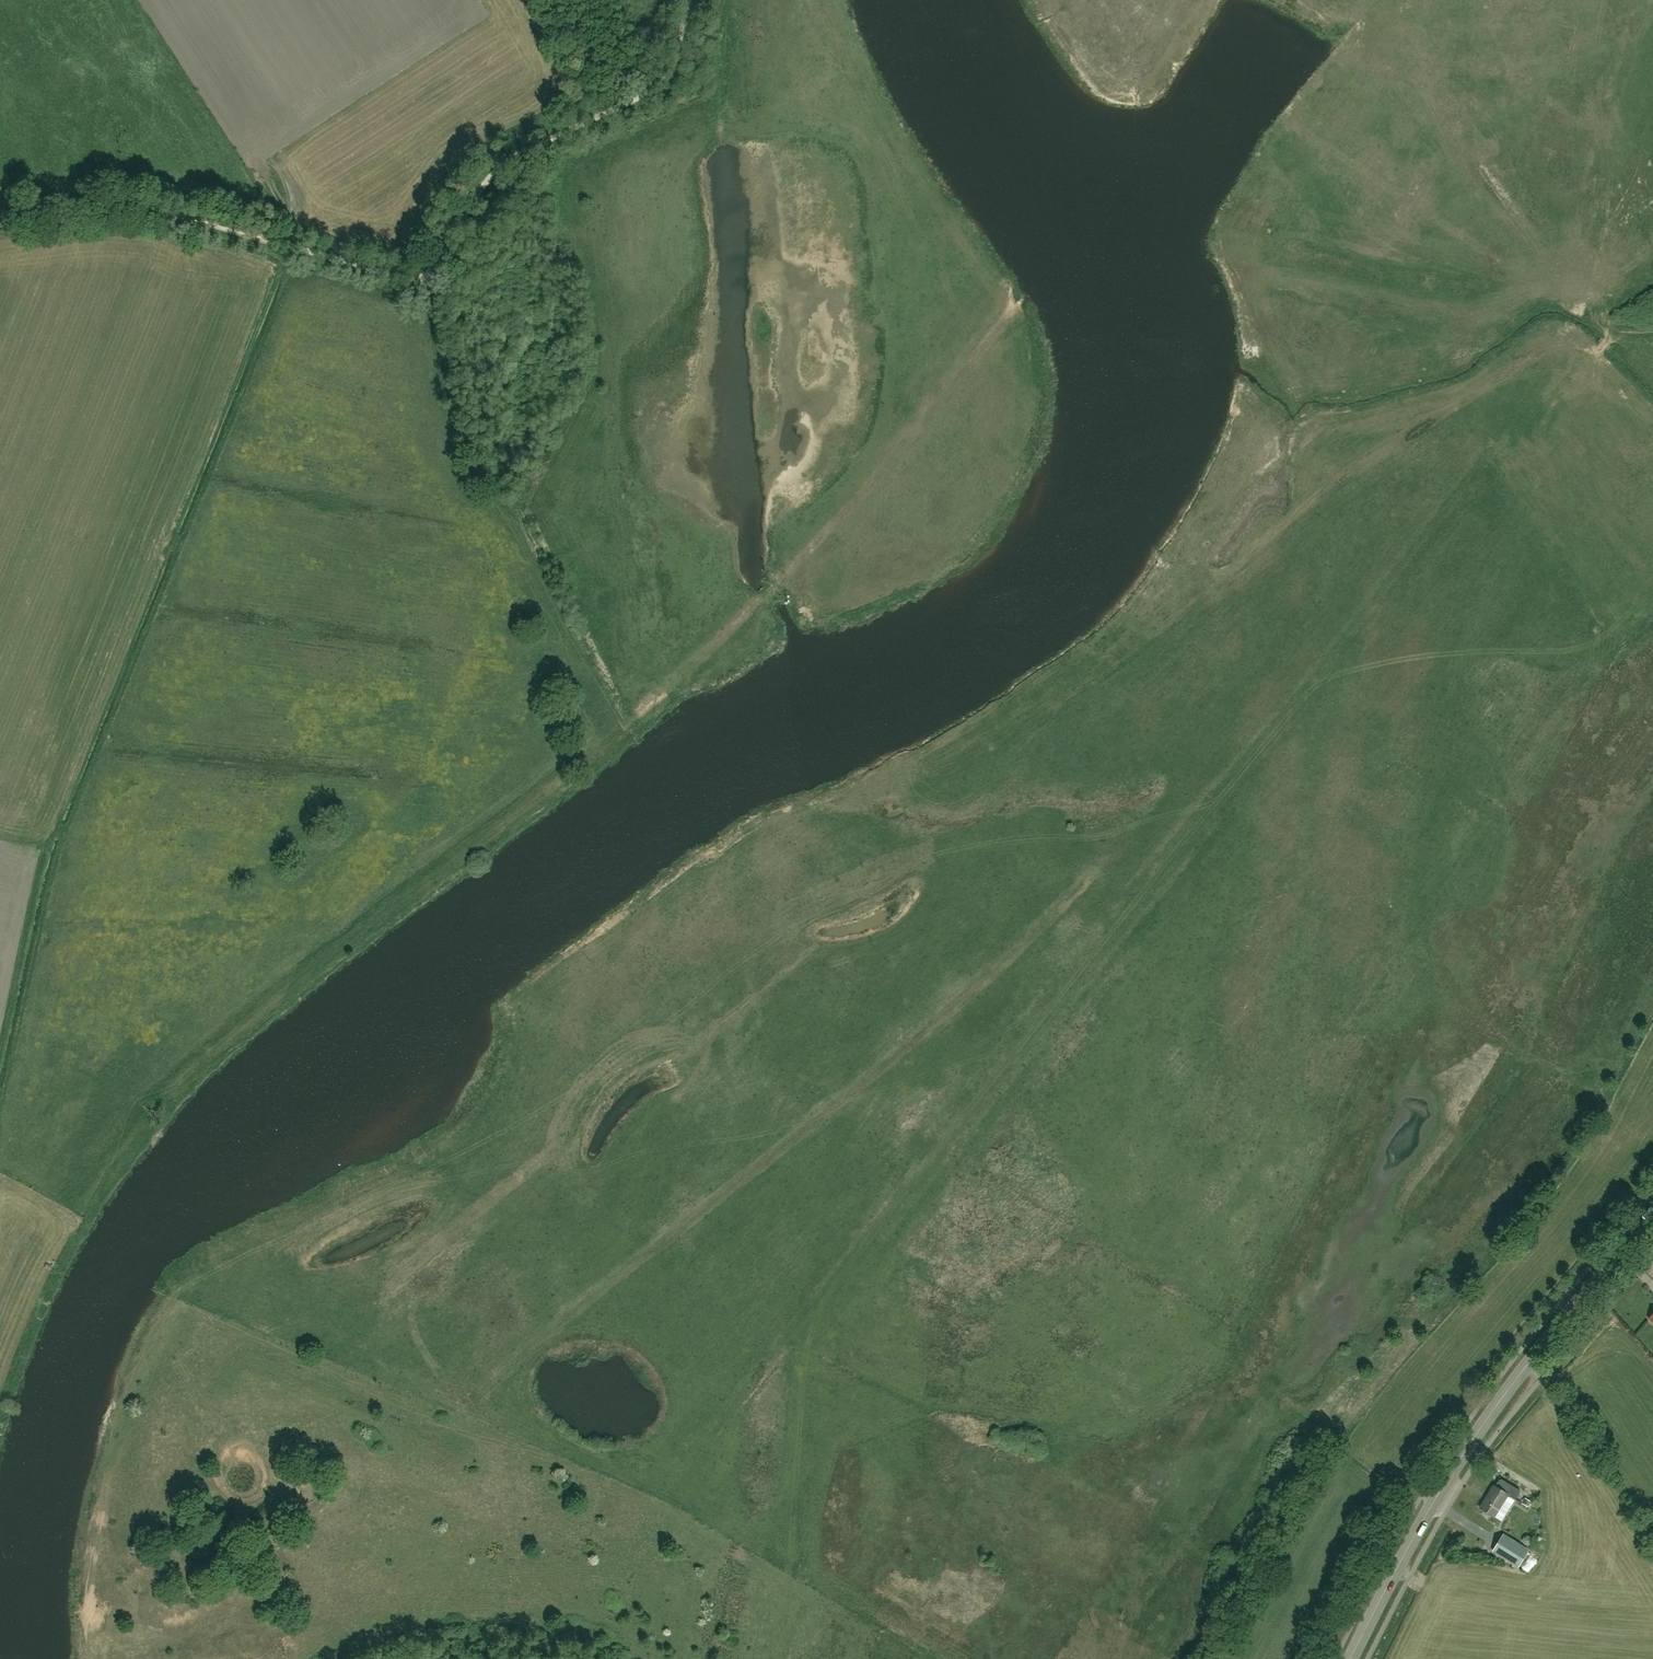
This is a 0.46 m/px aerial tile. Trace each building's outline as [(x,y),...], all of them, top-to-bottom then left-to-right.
[(692,39),(683,45),(687,51),(696,46),(692,39)] [(1505,1481),(1502,1479),(1499,1480),(1496,1486),(1494,1485),(1480,1507),(1495,1516),(1509,1494),(1515,1499),(1521,1490),(1505,1481)] [(1534,1483),(1524,1500),(1532,1505),(1543,1488),(1534,1483)] [(1494,1551),(1502,1556),(1518,1566),(1528,1550),(1512,1541),(1504,1535),(1494,1551)]
